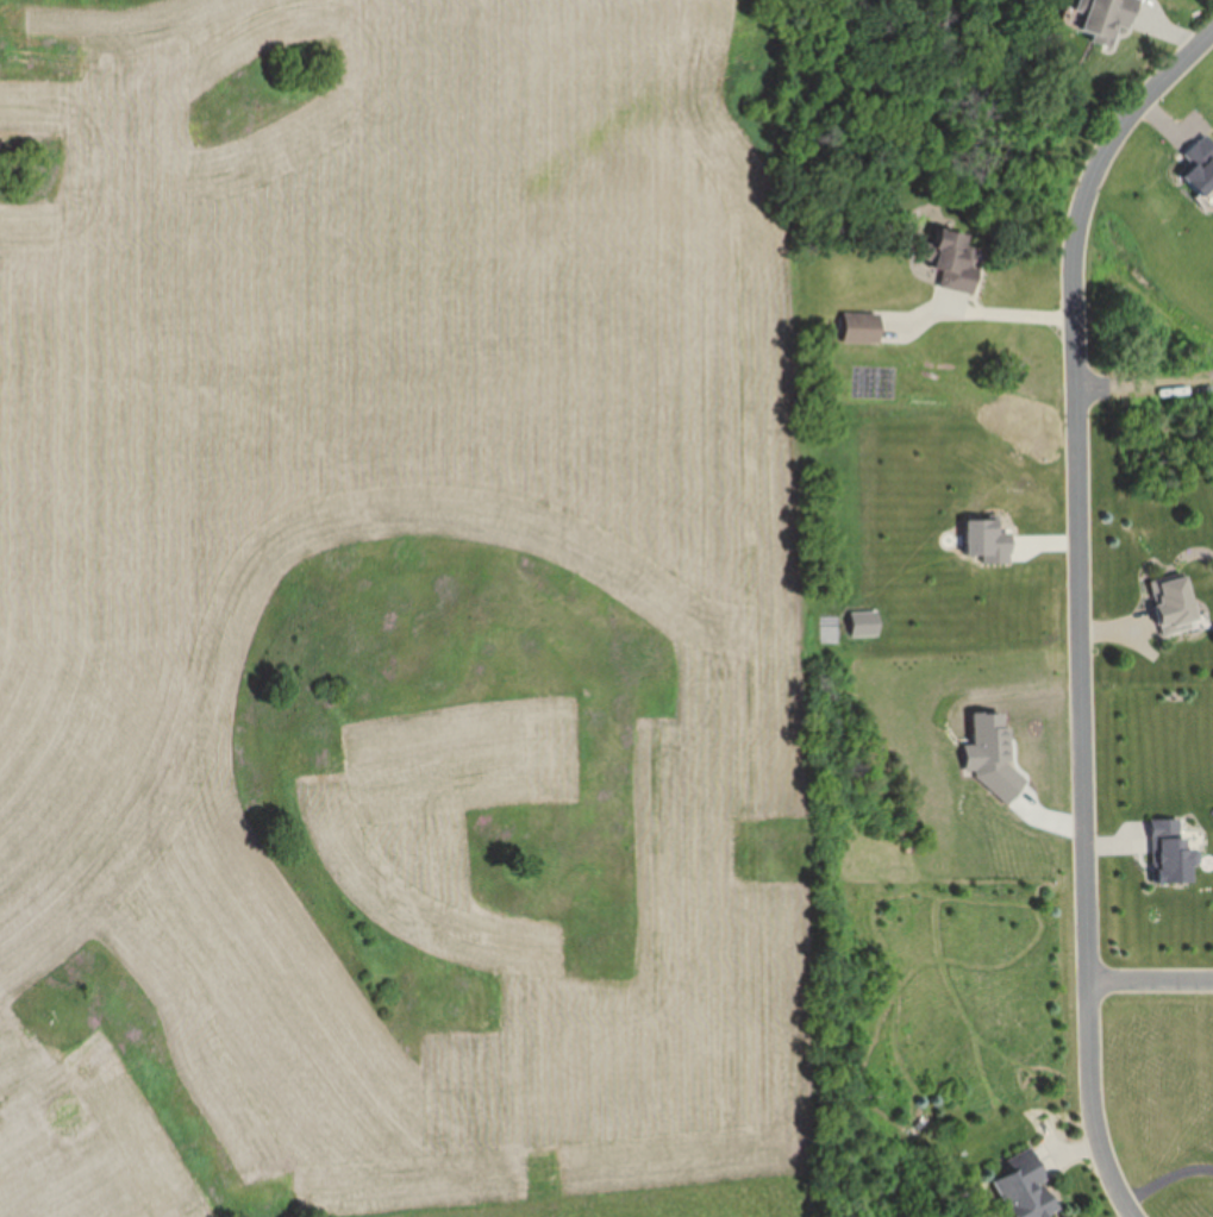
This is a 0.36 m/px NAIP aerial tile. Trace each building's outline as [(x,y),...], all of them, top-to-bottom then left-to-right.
[(1125,0),(1079,0),(1074,11),(1083,15),(1077,30),(1110,44),(1117,26),(1128,30),(1138,5),(1125,0)] [(973,294),(979,266),(968,264),(970,253),(961,251),(964,236),(937,230),(928,271),(941,274),(938,287),(973,294)] [(843,313),(843,343),(880,343),(880,313),(843,313)] [(1199,626),(1185,573),(1149,583),(1163,635),(1199,626)] [(1017,1216),(1053,1216),(1068,1208),(1031,1148),(1010,1161),(1016,1170),(996,1182),(1017,1216)]
